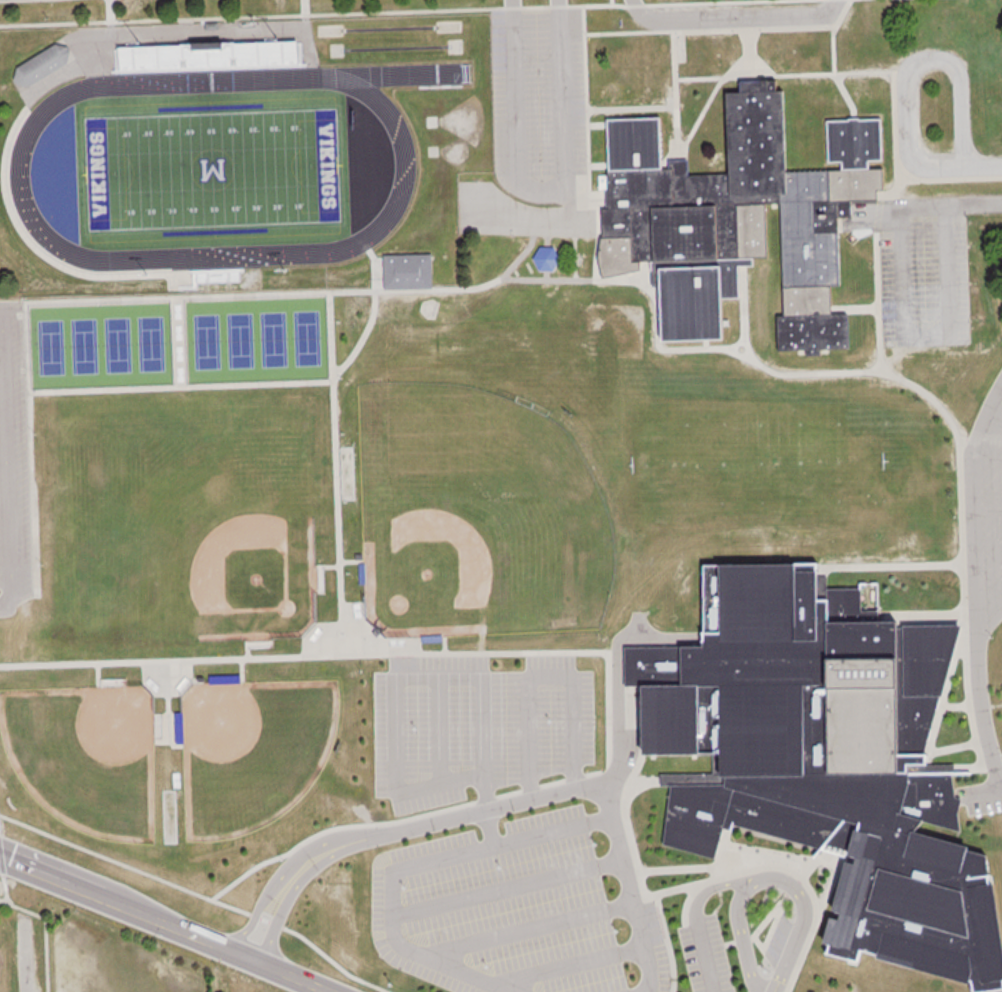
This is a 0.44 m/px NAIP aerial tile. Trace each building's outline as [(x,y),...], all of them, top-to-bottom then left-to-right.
[(15,70),(26,90),(76,63),(65,43),(15,70)] [(121,71),(303,68),(303,43),(121,46),(121,71)] [(780,351),(853,348),(851,312),(836,312),(835,284),(845,284),(843,217),(857,216),(856,199),(882,198),(882,190),(887,190),(887,168),(876,168),(876,161),(888,161),(887,118),(830,120),(831,162),(846,162),(846,169),(791,171),(788,90),(783,90),(783,79),(745,80),(745,90),(725,90),(727,173),(690,175),(690,158),(669,159),(670,167),(667,167),(665,116),(607,118),(610,207),(600,207),(601,233),(603,233),(603,254),(607,277),(644,269),(643,260),(657,259),(657,262),(668,262),(670,343),(735,341),(734,298),(743,298),(742,266),(757,265),(757,256),(769,256),(767,204),(782,204),(785,314),(779,314),(780,351)] [(990,859),(1001,927),(1001,984),(966,988),(822,949),(845,859),(722,824),(713,863),(662,847),(667,776),(713,777),(713,754),(642,756),(643,687),(626,687),(625,649),(702,649),(705,566),(823,568),(822,585),(860,587),(857,626),(959,627),(924,760),(952,764),(961,845),(990,859)]
